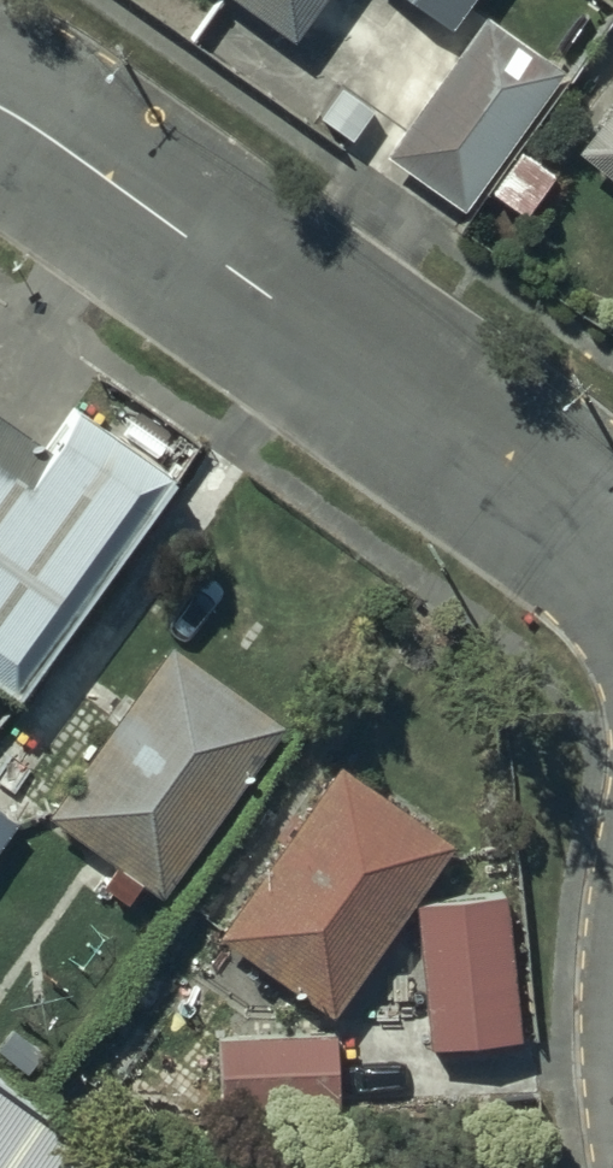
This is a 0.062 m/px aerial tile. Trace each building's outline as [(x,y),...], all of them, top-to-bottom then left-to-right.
[(291,28),(311,0),(252,0),(291,28)] [(447,21),(463,0),(418,0),(447,21)] [(483,7),(385,147),(461,204),(564,65),(483,7)] [(574,141),(612,173),(612,89),(574,141)] [(3,676),(150,473),(65,411),(41,445),(0,415),(0,674),(3,676)] [(260,701),(160,633),(49,794),(149,863),(260,701)] [(437,823),(337,755),(226,917),(326,985),(423,844),(437,823)] [(0,803),(0,827),(11,811),(0,803)] [(487,891),(414,898),(426,1031),(500,1025),(487,891)] [(320,1029),(210,1035),(213,1087),(323,1081),(320,1029)] [(82,1114),(0,1057),(0,1167),(43,1167),(82,1114)]
